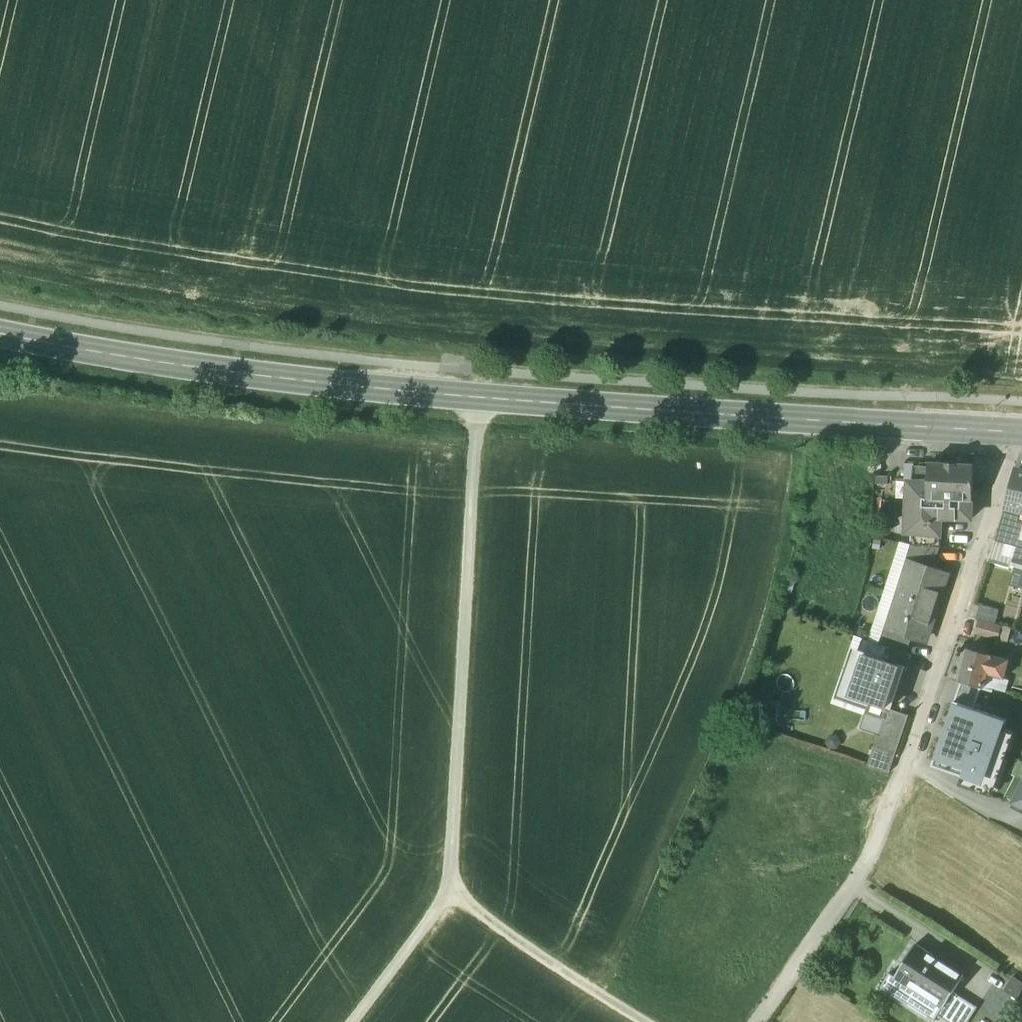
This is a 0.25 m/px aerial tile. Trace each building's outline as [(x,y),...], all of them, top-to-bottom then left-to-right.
[(975,466),(930,463),(929,483),(929,499),(971,501),(973,501),(975,466)] [(1018,470),(1017,471),(1016,471),(1007,506),(1021,510),(1021,471),(1018,470)] [(929,483),(910,482),(908,531),(910,531),(910,533),(938,534),(938,537),(941,537),(941,518),(971,520),(971,501),(929,499),(929,483)] [(1007,506),(997,541),(1017,547),(1012,562),(1018,564),(1017,567),(1021,569),(1021,510),(1007,506)] [(938,534),(910,533),(909,544),(918,546),(940,547),(941,537),(938,537),(938,534)] [(997,541),(995,540),(983,575),(994,579),(998,565),(1016,570),(1012,584),(1021,586),(1021,569),(1017,567),(1018,564),(1012,562),(1017,547),(997,541)] [(940,547),(918,546),(909,544),(903,563),(908,564),(909,563),(933,571),(940,547)] [(933,571),(909,563),(908,564),(888,627),(888,629),(911,637),(923,641),(945,575),(933,571)] [(994,623),(998,610),(980,605),(976,618),(994,623)] [(1001,627),(978,620),(974,634),(998,640),(1001,627)] [(911,637),(888,629),(888,627),(883,625),(878,644),(886,647),(906,654),(911,637)] [(878,644),(862,639),(858,653),(881,661),(886,647),(878,644)] [(906,654),(886,647),(881,661),(902,668),(902,670),(905,671),(911,656),(906,654)] [(1008,660),(966,649),(957,682),(960,683),(960,682),(980,688),(983,688),(986,676),(988,675),(1003,679),(1008,660)] [(881,661),(858,653),(852,669),(856,671),(847,696),(869,704),(869,703),(870,704),(872,698),(890,704),(897,682),(896,682),(900,670),(902,670),(902,668),(881,661)] [(953,702),(974,708),(980,688),(960,683),(953,702)] [(890,704),(872,698),(870,704),(869,703),(869,704),(865,715),(882,721),(886,710),(888,710),(888,709),(890,704)] [(931,767),(984,785),(1006,719),(974,708),(953,702),(931,767)] [(882,721),(872,751),(893,759),(908,716),(888,709),(888,710),(886,710),(882,721)] [(1021,808),(1021,788),(1014,804),(1021,808)] [(964,975),(915,944),(894,978),(904,984),(942,1009),(953,993),(964,975)] [(904,984),(896,996),(933,1019),(932,1021),(933,1021),(937,1017),(942,1009),(904,984)] [(953,993),(942,1009),(937,1017),(945,1021),(968,1021),(977,1008),(953,993)]
